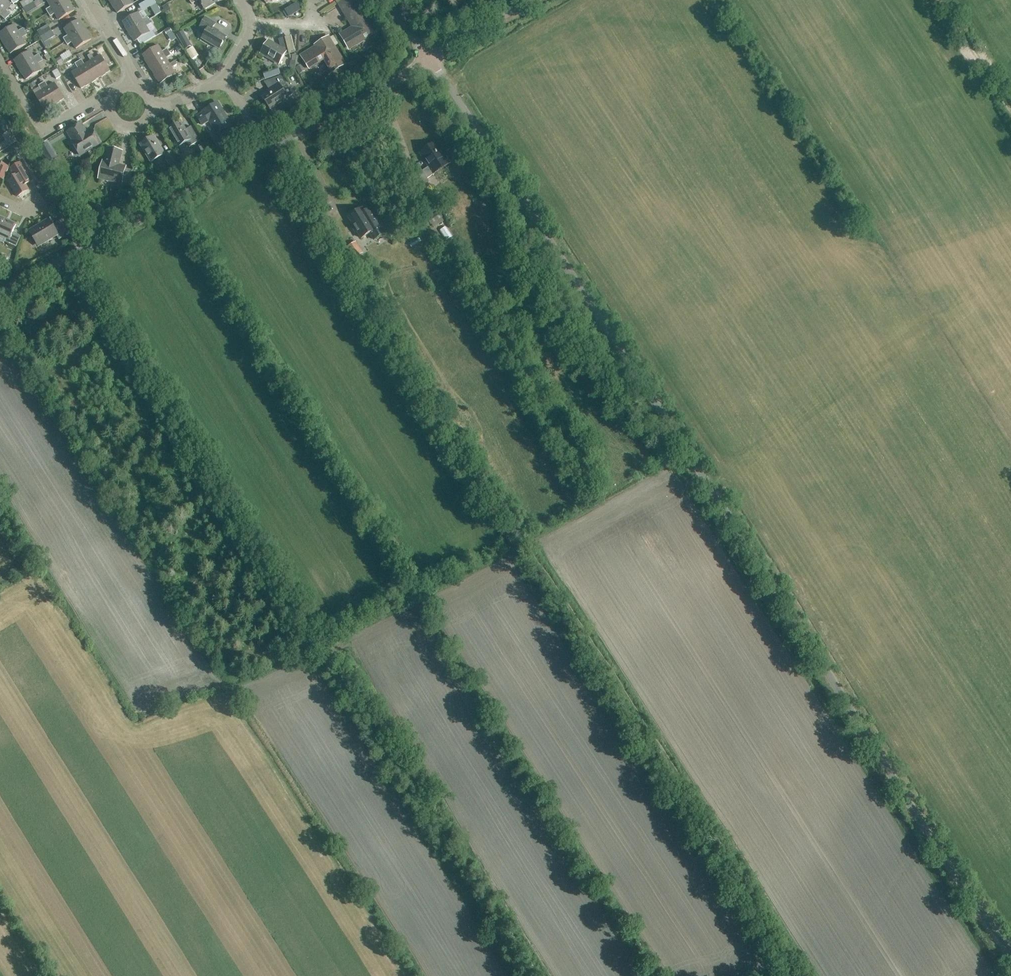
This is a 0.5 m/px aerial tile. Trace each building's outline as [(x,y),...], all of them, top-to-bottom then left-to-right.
[(8,17),(10,14),(6,10),(12,5),(7,0),(0,0),(0,9),(8,17)] [(34,2),(33,0),(25,0),(20,3),(24,8),(34,2)] [(68,1),(68,0),(47,0),(51,7),(46,10),(48,13),(68,1)] [(111,3),(117,13),(133,4),(130,0),(117,0),(111,3)] [(218,0),(189,0),(192,4),(199,0),(204,9),(218,0)] [(354,0),(349,0),(341,5),(354,27),(341,35),(348,48),(374,32),(354,0)] [(68,1),(48,13),(50,17),(55,14),(59,20),(74,11),(68,1)] [(34,2),(24,8),(27,14),(37,7),(34,2)] [(150,8),(155,16),(161,12),(156,4),(150,8)] [(291,6),(285,9),(289,16),(295,13),(291,6)] [(129,32),(149,20),(147,16),(142,19),(138,13),(123,22),(129,32)] [(219,49),(227,37),(213,29),(216,23),(205,17),(200,26),(207,30),(202,39),(219,49)] [(65,42),(85,30),(79,20),(64,29),(68,35),(63,38),(65,42)] [(149,20),(129,32),(135,42),(142,37),(150,32),(146,26),(151,23),(149,20)] [(41,37),(51,30),(48,24),(37,31),(41,37)] [(25,31),(23,28),(18,31),(14,25),(0,33),(0,37),(4,44),(25,31)] [(51,30),(41,37),(44,43),(55,36),(51,30)] [(85,30),(65,42),(67,45),(72,42),(76,49),(91,39),(85,30)] [(25,31),(4,44),(10,54),(26,44),(22,38),(27,35),(25,31)] [(150,32),(142,37),(144,42),(155,35),(153,31),(150,32)] [(192,46),(183,31),(176,34),(185,49),(192,46)] [(284,55),(290,54),(285,37),(278,39),(281,48),(268,41),(260,53),(279,64),(284,55)] [(330,69),(343,62),(328,38),(316,45),(317,47),(301,56),(309,68),(324,59),(330,69)] [(201,56),(208,52),(202,42),(195,47),(201,56)] [(148,65),(169,52),(167,49),(162,52),(158,45),(142,55),(148,65)] [(20,70),(41,57),(39,54),(34,57),(30,51),(14,60),(20,70)] [(148,65),(154,74),(170,65),(169,64),(166,58),(171,55),(169,52),(148,65)] [(91,61),(100,77),(110,71),(101,55),(94,59),(91,54),(87,56),(91,61)] [(41,57),(20,70),(26,80),(42,70),(38,64),(43,61),(41,57)] [(91,83),(100,77),(91,61),(84,65),(81,60),(78,62),(91,83)] [(170,65),(154,74),(160,84),(176,74),(172,68),(177,65),(175,61),(169,64),(170,65)] [(81,88),(91,83),(78,62),(75,64),(78,69),(71,73),(81,88)] [(63,64),(57,68),(63,78),(69,74),(63,64)] [(264,83),(269,81),(273,88),(262,95),(274,114),(274,113),(271,108),(287,98),(282,90),(288,86),(281,76),(268,80),(264,82),(264,83)] [(42,84),(54,104),(64,99),(55,83),(48,87),(45,82),(42,84)] [(35,95),(44,110),(54,104),(42,84),(38,86),(41,91),(35,95)] [(234,134),(230,127),(232,126),(217,103),(203,111),(204,113),(197,117),(202,125),(209,120),(217,134),(214,137),(218,144),(234,134)] [(189,147),(200,141),(191,126),(185,130),(181,122),(178,124),(177,122),(172,125),(171,127),(169,129),(178,145),(186,141),(189,147)] [(80,155),(100,143),(92,130),(84,135),(78,126),(68,132),(74,141),(72,142),(80,155)] [(17,141),(11,131),(2,135),(8,146),(17,141)] [(151,162),(164,154),(154,136),(141,144),(151,162)] [(202,156),(210,152),(204,142),(197,146),(202,156)] [(429,182),(427,180),(450,164),(436,142),(419,153),(429,167),(422,172),(421,169),(411,176),(419,188),(429,182)] [(22,150),(18,144),(13,147),(17,153),(22,150)] [(122,183),(125,168),(117,166),(121,151),(108,148),(101,178),(122,183)] [(171,166),(178,162),(172,152),(165,156),(171,166)] [(9,167),(0,163),(0,178),(3,180),(9,167)] [(17,197),(29,190),(21,178),(27,175),(20,163),(11,168),(16,176),(8,181),(17,197)] [(422,204),(418,207),(425,218),(436,211),(426,195),(419,200),(422,204)] [(370,234),(374,240),(385,234),(370,208),(365,211),(363,207),(348,216),(362,239),(370,234)] [(439,211),(427,219),(431,225),(443,217),(439,211)] [(21,236),(13,232),(16,224),(0,216),(0,235),(6,238),(4,242),(16,247),(21,236)] [(48,220),(30,231),(39,245),(56,235),(59,239),(64,236),(56,222),(51,225),(48,220)] [(90,405),(96,403),(91,387),(85,389),(90,405)]
